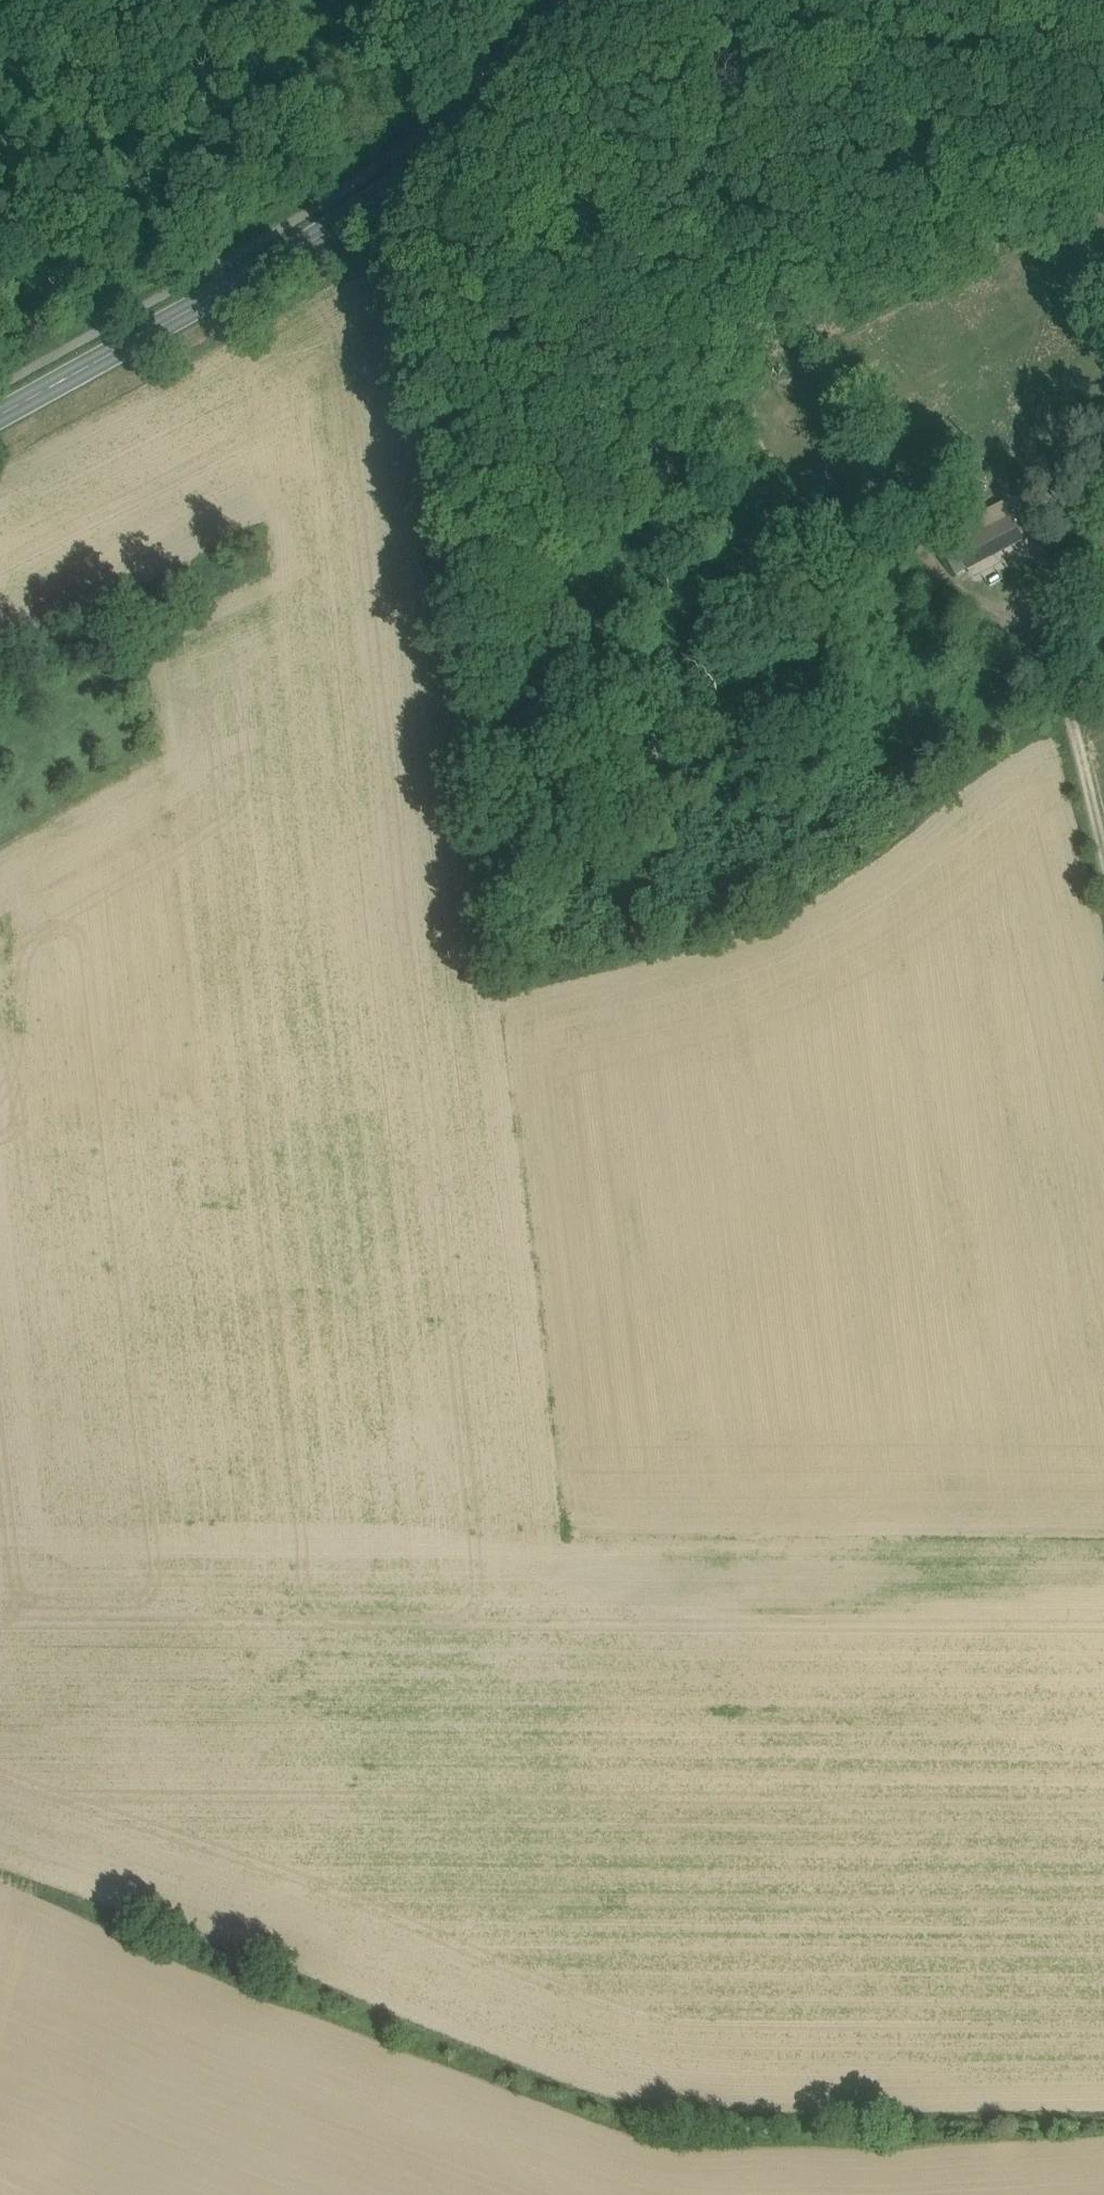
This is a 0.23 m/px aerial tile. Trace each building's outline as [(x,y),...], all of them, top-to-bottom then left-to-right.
[(1011,520),(957,548),(967,568),(1021,539),(1011,520)]
